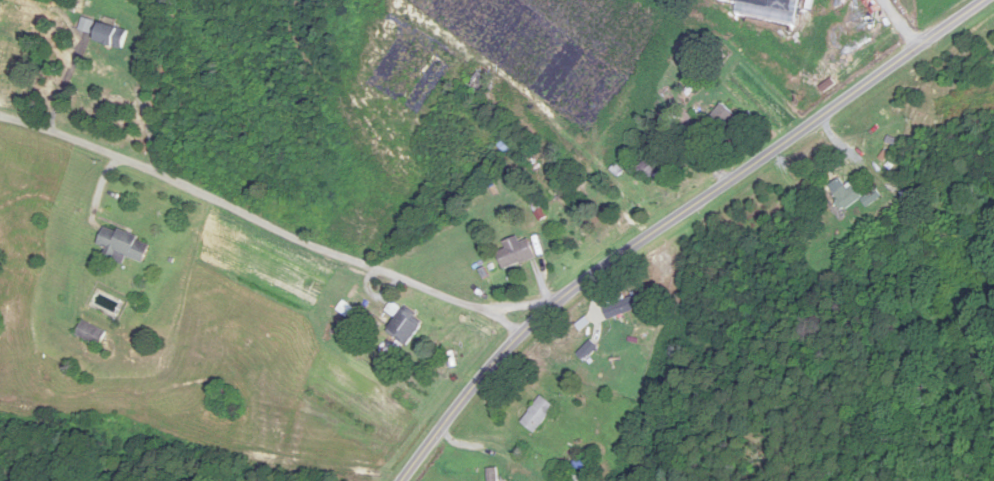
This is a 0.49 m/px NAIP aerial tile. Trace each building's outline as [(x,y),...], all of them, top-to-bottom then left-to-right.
[(802,0),(719,0),(736,3),(734,16),(798,26),(802,0)] [(129,32),(103,22),(96,40),(123,49),(129,32)] [(469,86),(483,95),(493,81),(479,72),(469,86)] [(709,119),(722,132),(737,116),(724,103),(709,119)] [(651,182),(672,162),(660,148),(638,168),(651,182)] [(864,199),(853,182),(833,195),(844,212),(863,199),(868,207),(882,197),(877,190),(864,199)] [(99,246),(107,249),(105,256),(123,263),(126,256),(144,263),(152,243),(107,226),(99,246)] [(506,249),(498,252),(504,270),(546,255),(541,240),(530,244),(529,239),(520,243),(518,237),(503,242),(506,249)] [(604,309),(611,323),(648,304),(641,290),(604,309)] [(386,310),(397,321),(390,329),(406,345),(423,329),(396,300),(386,310)] [(100,347),(107,332),(83,322),(77,338),(100,347)] [(586,362),(599,348),(591,341),(578,355),(586,362)] [(556,408),(542,397),(521,423),(535,434),(556,408)] [(488,480),(497,480),(496,469),(487,470),(488,480)]
